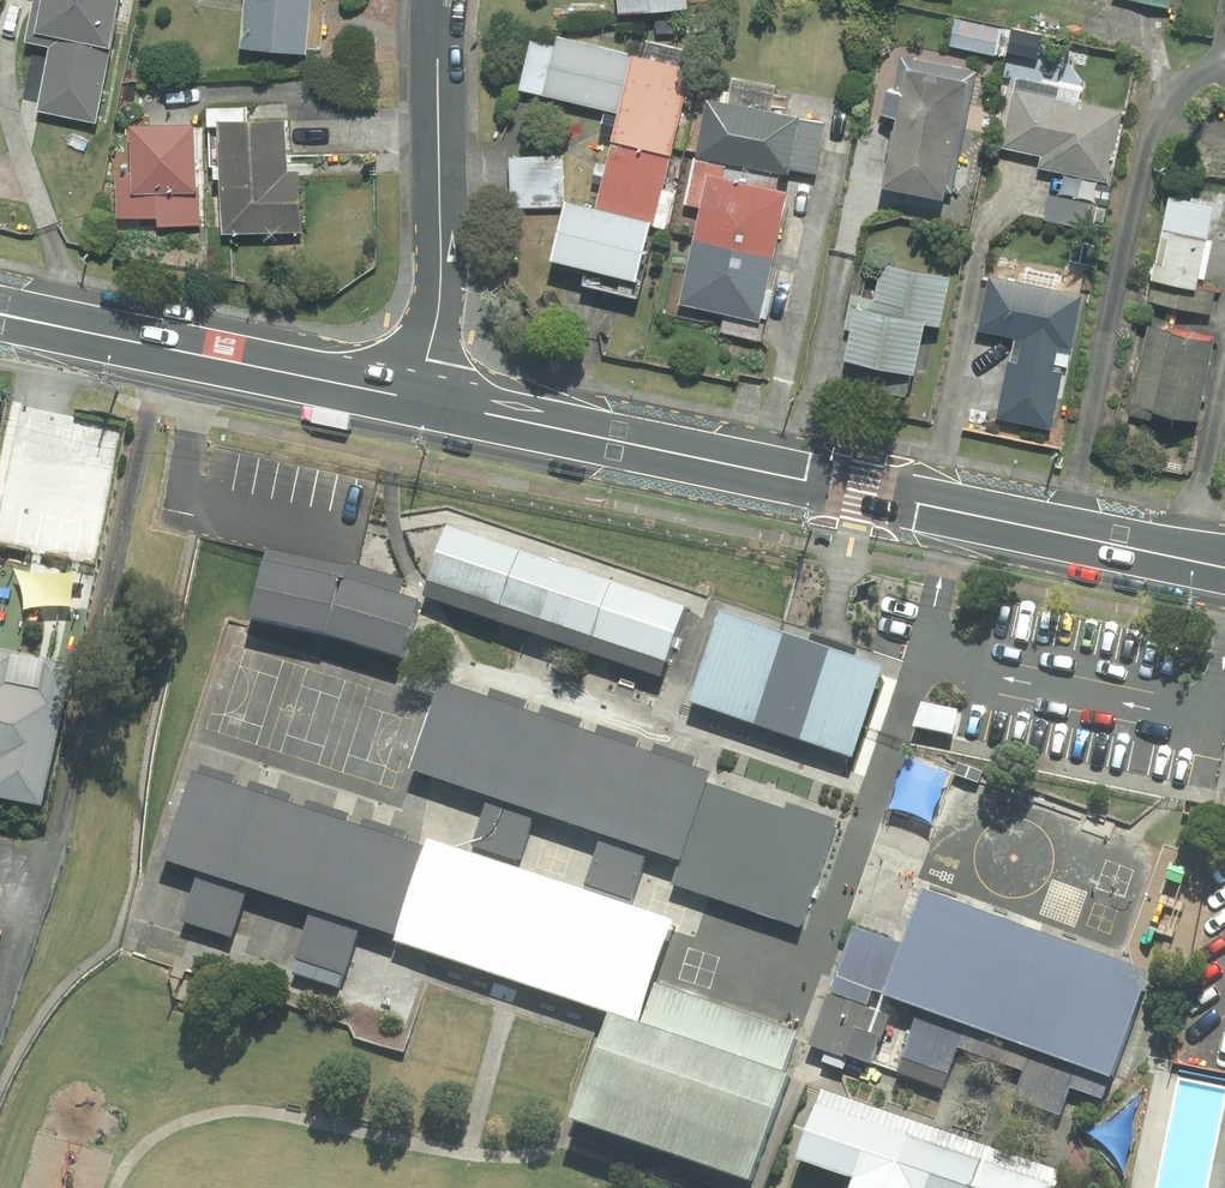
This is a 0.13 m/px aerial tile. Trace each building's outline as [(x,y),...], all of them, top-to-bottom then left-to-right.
[(27,39),(53,44),(40,108),(92,118),(115,0),(35,0),(27,39)] [(240,48),(304,54),(305,48),(321,49),(325,0),(244,0),(240,48)] [(618,11),(684,8),(683,2),(707,1),(707,0),(617,0),(618,11)] [(956,20),(950,46),(995,55),(1001,29),(956,20)] [(617,113),(630,56),(556,39),(554,46),(542,96),(617,113)] [(518,90),(542,96),(554,46),(530,40),(518,90)] [(617,113),(610,141),(670,155),(690,70),(630,56),(617,113)] [(889,91),(884,115),(895,117),(881,188),(942,200),(944,190),(951,192),(974,74),(902,60),(896,92),(889,91)] [(788,169),(798,118),(769,113),(774,87),(732,79),(727,105),(706,101),(696,157),(724,162),(778,172),(787,174),(788,169)] [(1042,155),(1039,168),(1105,181),(1119,113),(1078,104),(1080,92),(1017,80),(1003,147),(1042,155)] [(248,106),(206,108),(209,166),(218,166),(221,235),(298,232),(296,173),(285,174),(282,122),(249,124),(248,106)] [(824,123),(798,118),(788,169),(815,174),(824,123)] [(158,226),(198,224),(195,124),(125,126),(126,154),(114,154),(116,219),(158,218),(158,226)] [(670,155),(610,141),(594,209),(649,222),(653,223),(670,155)] [(560,157),(510,159),(512,208),(562,206),(560,157)] [(724,162),(696,157),(686,205),(699,208),(706,175),(721,178),(724,162)] [(774,190),(778,172),(724,162),(721,178),(774,190)] [(692,240),(772,257),(786,193),(774,190),(721,178),(706,175),(699,208),(692,240)] [(1097,206),(1050,196),(1045,219),(1092,229),(1097,206)] [(1152,280),(1195,290),(1211,207),(1169,198),(1152,280)] [(645,238),(649,222),(594,209),(565,202),(550,261),(585,270),(581,285),(637,299),(652,240),(645,238)] [(772,257),(692,240),(678,304),(723,315),(758,323),(772,257)] [(852,329),(846,360),(912,373),(922,324),(939,327),(949,279),(882,265),(875,300),(852,295),(845,328),(852,329)] [(978,330),(1023,339),(1018,364),(1008,362),(997,418),(1050,429),(1061,374),(1051,372),(1056,344),(1070,347),(1081,296),(989,277),(978,330)] [(758,323),(723,315),(720,332),(761,341),(765,324),(758,323)] [(1213,339),(1148,326),(1130,416),(1151,421),(1153,414),(1196,422),(1213,339)] [(453,545),(437,600),(684,673),(700,618),(453,545)] [(258,565),(240,627),(393,673),(411,611),(258,565)] [(728,627),(702,712),(900,771),(926,686),(728,627)] [(42,808),(73,666),(0,651),(0,799),(42,808)] [(438,706),(412,793),(679,872),(705,785),(438,706)] [(837,824),(705,785),(669,907),(801,946),(837,824)] [(191,797),(166,881),(399,950),(425,866),(191,797)] [(1152,998),(885,919),(858,1011),(1125,1090),(1152,998)] [(598,1053),(414,998),(396,1060),(579,1115),(598,1053)] [(623,1031),(591,1139),(757,1187),(768,1187),(799,1083),(623,1031)] [(814,1125),(795,1187),(1028,1187),(814,1125)]
